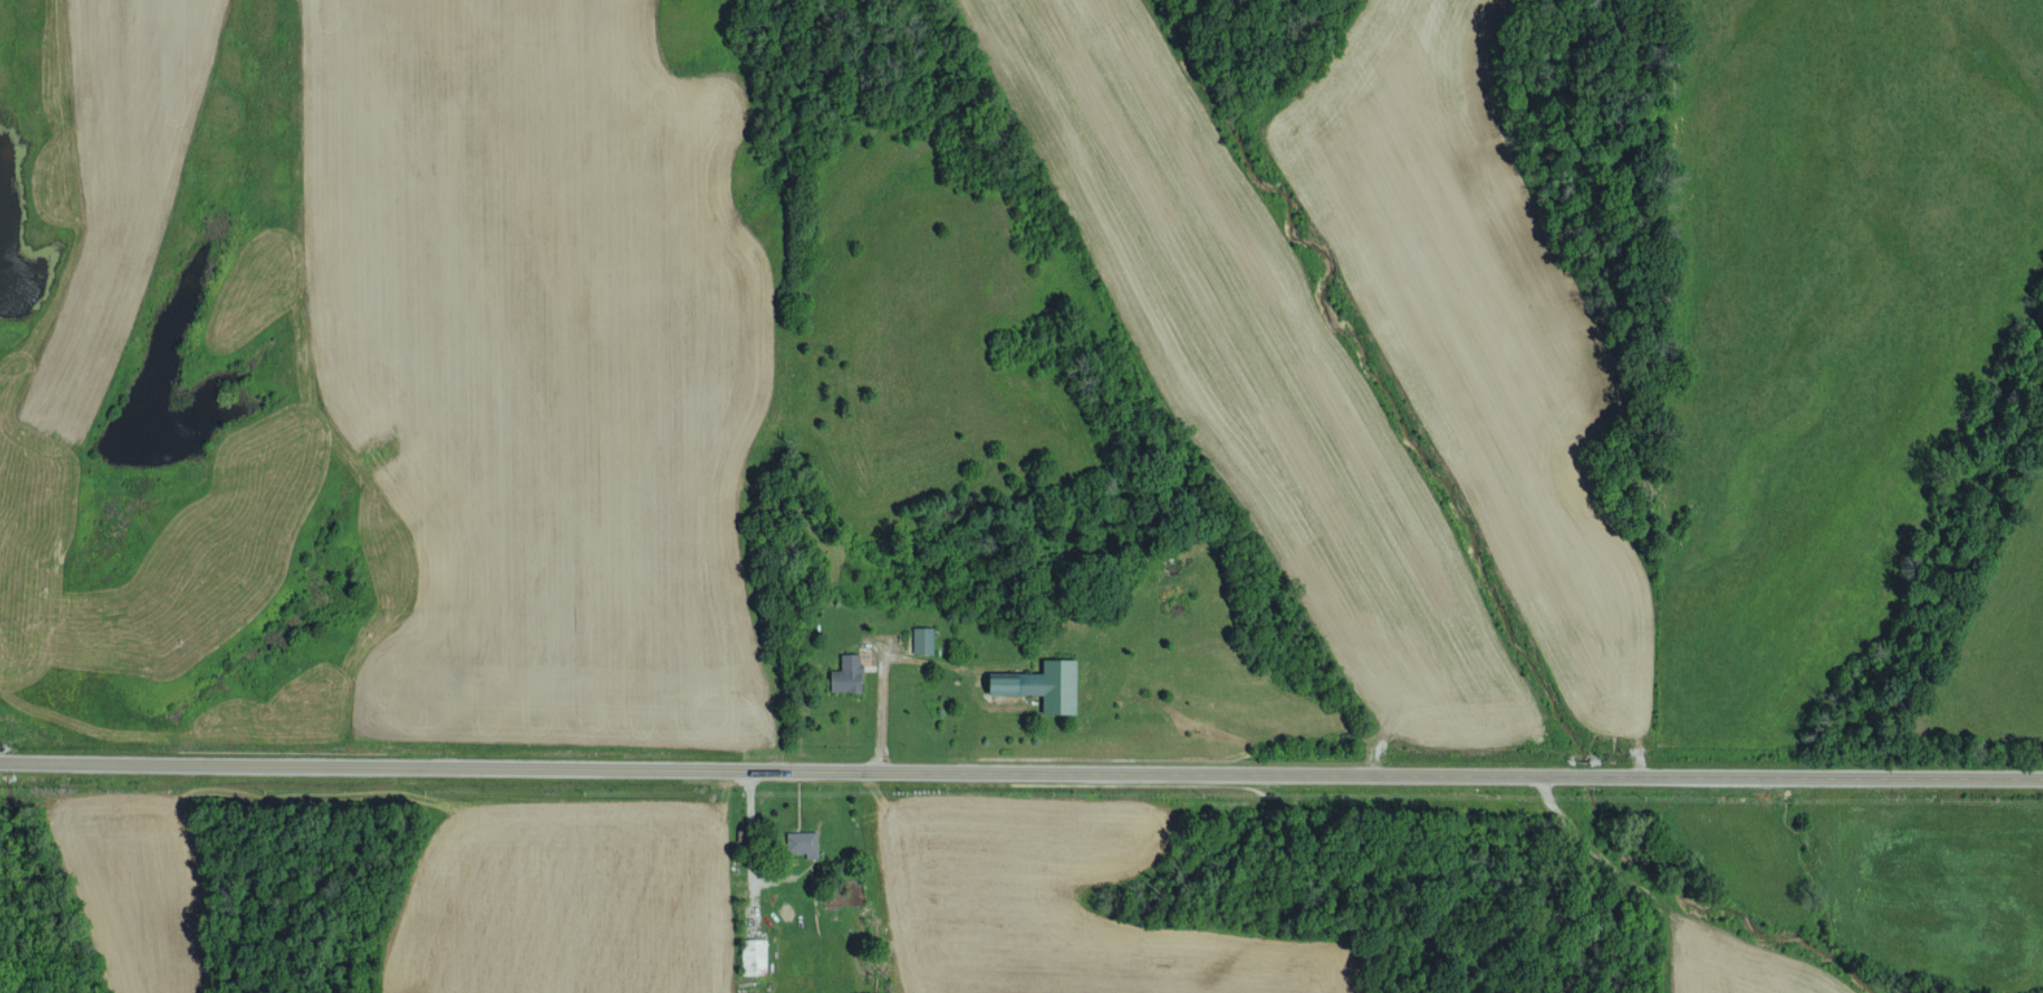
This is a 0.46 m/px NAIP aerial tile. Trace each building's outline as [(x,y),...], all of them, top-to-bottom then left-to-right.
[(935,626),(916,627),(917,653),(936,653),(935,626)] [(865,690),(865,653),(844,653),(844,669),(835,669),(835,690),(865,690)] [(1081,713),(1081,659),(1048,659),(1048,673),(999,673),(999,694),(1047,695),(1047,713),(1081,713)] [(790,832),(791,857),(821,856),(820,831),(790,832)]
